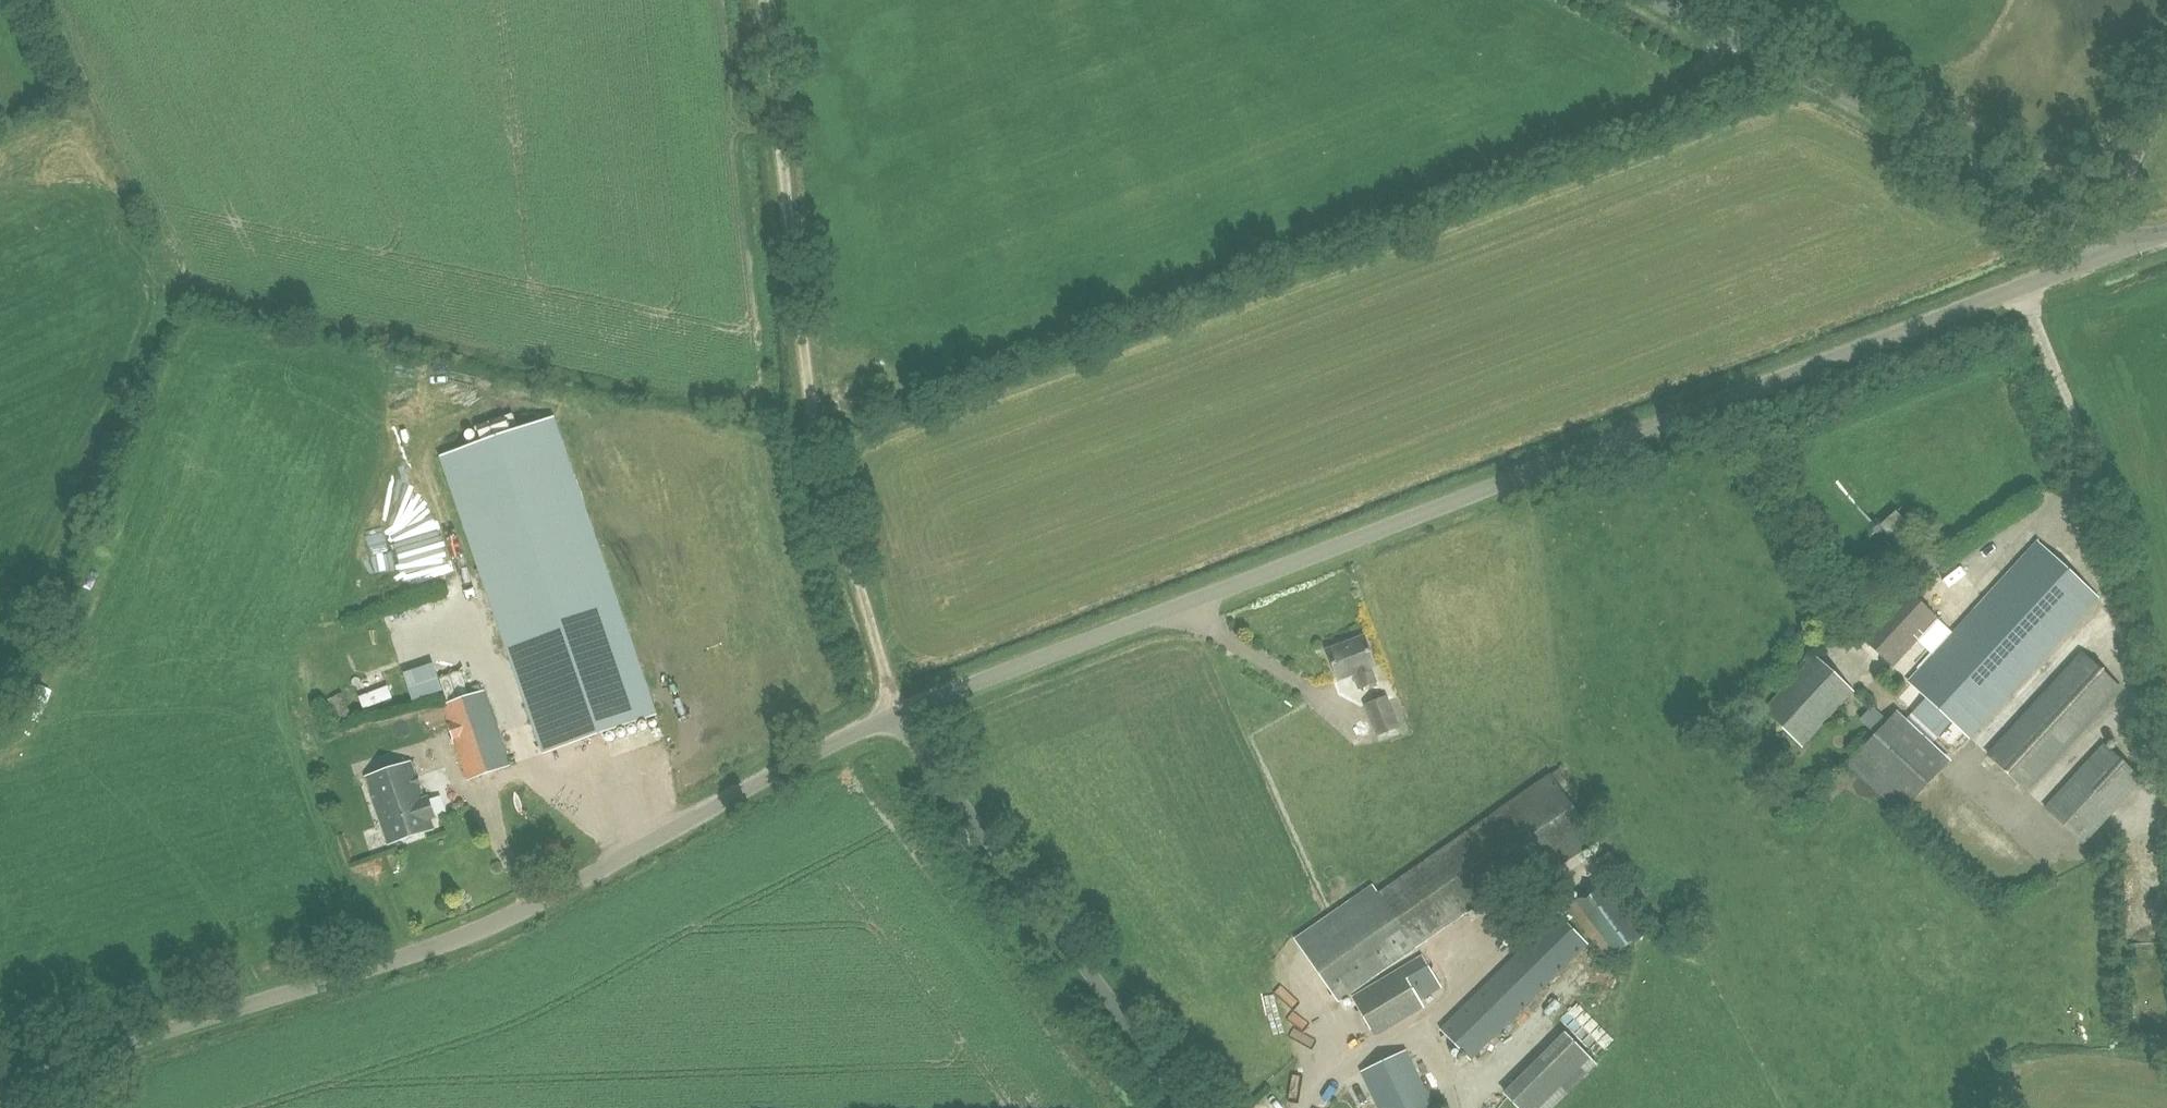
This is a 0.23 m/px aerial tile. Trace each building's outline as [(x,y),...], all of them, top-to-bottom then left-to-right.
[(555,417),(519,429),(513,413),(475,427),(480,442),(441,456),(543,752),(657,713),(555,417)] [(1970,737),(2098,598),(2037,541),(1909,680),(1970,737)] [(1892,666),(1937,618),(1904,588),(1860,636),(1892,666)] [(1376,682),(1371,667),(1375,666),(1364,635),(1327,649),(1338,680),(1353,674),(1359,688),(1376,682)] [(2026,790),(2120,688),(2081,653),(1987,754),(2026,790)] [(1804,747),(1854,692),(1812,654),(1762,709),(1804,747)] [(468,778),(509,764),(484,691),(443,704),(468,778)] [(1376,736),(1400,726),(1388,695),(1363,704),(1376,736)] [(1900,812),(1939,771),(1887,723),(1848,764),(1900,812)] [(2084,842),(2142,780),(2103,744),(2046,807),(2084,842)] [(423,797),(411,761),(366,777),(388,843),(434,827),(431,818),(435,816),(428,796),(423,797)] [(1539,881),(1598,840),(1551,772),(1379,893),(1373,885),(1296,939),(1339,999),(1529,866),(1539,881)] [(1632,909),(1608,876),(1567,906),(1607,961),(1649,931),(1633,909),(1632,909)] [(1470,1058),(1587,943),(1558,913),(1441,1029),(1470,1058)] [(1371,1028),(1441,987),(1423,955),(1353,997),(1371,1028)] [(1597,1062),(1569,1034),(1507,1095),(1519,1107),(1550,1107),(1597,1062)] [(1433,1107),(1405,1050),(1361,1072),(1378,1107),(1432,1107),(1433,1107)]
